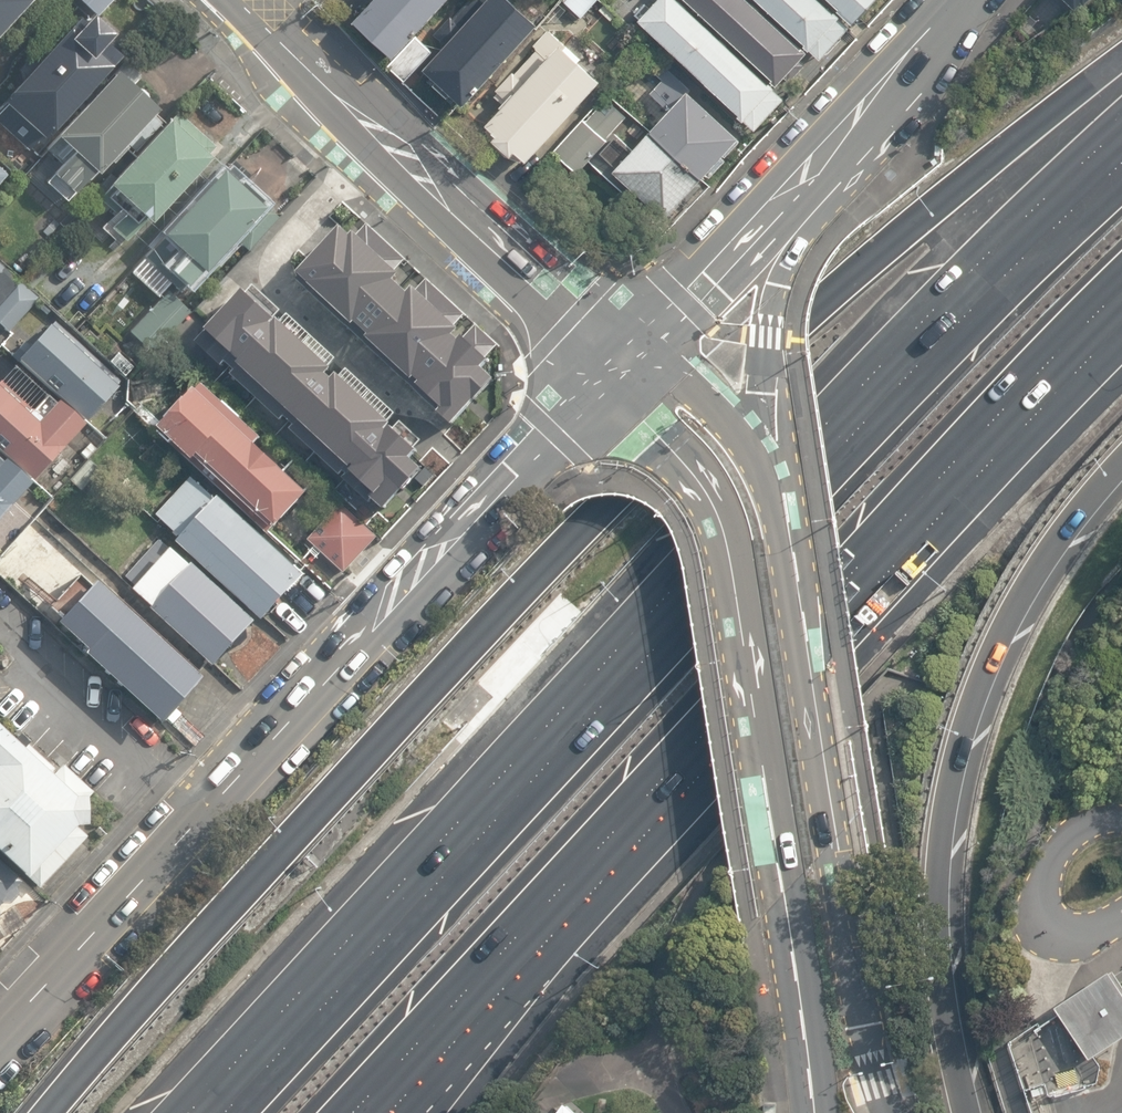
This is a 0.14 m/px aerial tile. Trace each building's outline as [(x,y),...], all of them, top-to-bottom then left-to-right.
[(41,0),(0,0),(0,45),(41,0)] [(94,10),(78,28),(74,25),(11,96),(53,133),(127,50),(118,42),(131,28),(107,6),(112,0),(84,0),(94,10)] [(389,53),(440,0),(368,0),(352,18),(389,53)] [(512,0),(487,0),(468,21),(423,67),(466,108),(542,28),(512,0)] [(585,20),(603,0),(564,0),(585,20)] [(682,0),(667,0),(654,14),(646,6),(636,16),(761,132),(790,100),(682,0)] [(813,55),(753,0),(690,0),(778,82),(777,84),(783,89),(789,81),(793,85),(809,67),(806,64),(813,55)] [(812,46),(810,48),(815,53),(816,52),(825,61),(855,30),(845,21),(847,19),(841,14),(840,15),(823,0),(761,0),(812,46)] [(844,11),(843,13),(859,27),(883,0),(833,0),(844,11)] [(1084,14),(1097,0),(1069,0),(1084,14)] [(605,82),(564,45),(488,128),(530,165),(605,82)] [(127,59),(55,140),(70,153),(48,178),(73,200),(95,175),(101,181),(173,100),(127,59)] [(676,221),(754,137),(697,83),(693,87),(665,60),(651,74),(644,67),(618,94),(611,87),(553,149),(580,174),(589,164),(616,189),(627,177),(676,221)] [(196,95),(112,190),(156,229),(240,135),(196,95)] [(239,160),(165,238),(187,259),(173,274),(194,295),(314,169),(265,122),(246,142),(263,158),(250,170),(239,160)] [(17,164),(0,147),(0,182),(17,164)] [(297,268),(352,321),(355,318),(368,330),(366,333),(412,376),(415,373),(420,377),(417,381),(441,404),(437,408),(453,421),(474,396),(475,397),(494,374),(480,363),(499,342),(477,322),(465,334),(463,332),(458,337),(453,331),(459,325),(456,322),(466,312),(428,277),(417,287),(413,283),(408,289),(394,275),(399,270),(396,267),(406,257),(368,221),(358,232),(354,229),(350,233),(340,223),(297,268)] [(157,300),(170,285),(142,261),(129,276),(157,300)] [(7,334),(39,300),(0,264),(0,328),(7,334)] [(282,318),(244,284),(206,325),(208,327),(195,339),(222,364),(225,360),(235,368),(232,372),(280,418),(284,414),(294,422),(290,426),(339,473),(343,468),(346,472),(343,476),(369,502),(374,497),(385,507),(422,464),(410,453),(417,446),(416,445),(421,438),(400,419),(396,424),(390,418),(397,411),(348,365),(344,369),(333,359),(337,355),(288,310),(282,318)] [(191,314),(168,293),(153,310),(149,306),(125,333),(154,357),(191,314)] [(19,372),(90,436),(124,399),(53,334),(19,372)] [(87,437),(47,400),(35,415),(4,387),(0,391),(0,459),(8,466),(37,492),(87,437)] [(328,502),(210,394),(173,434),(291,541),(328,502)] [(37,492),(8,466),(3,472),(0,470),(0,533),(37,492)] [(316,581),(227,500),(187,543),(276,624),(316,581)] [(345,507),(309,546),(346,579),(381,540),(345,507)] [(271,631),(179,546),(141,587),(234,671),(271,631)] [(214,686),(103,584),(64,627),(175,728),(214,686)] [(0,715),(0,863),(38,897),(88,842),(89,795),(0,715)] [(23,895),(0,874),(0,920),(23,895)] [(1107,972),(1053,1007),(1058,1015),(1088,1059),(1092,1056),(1121,1037),(1121,987),(1112,971),(1108,973),(1107,972)] [(563,1104),(555,1112),(572,1112),(563,1104)]
